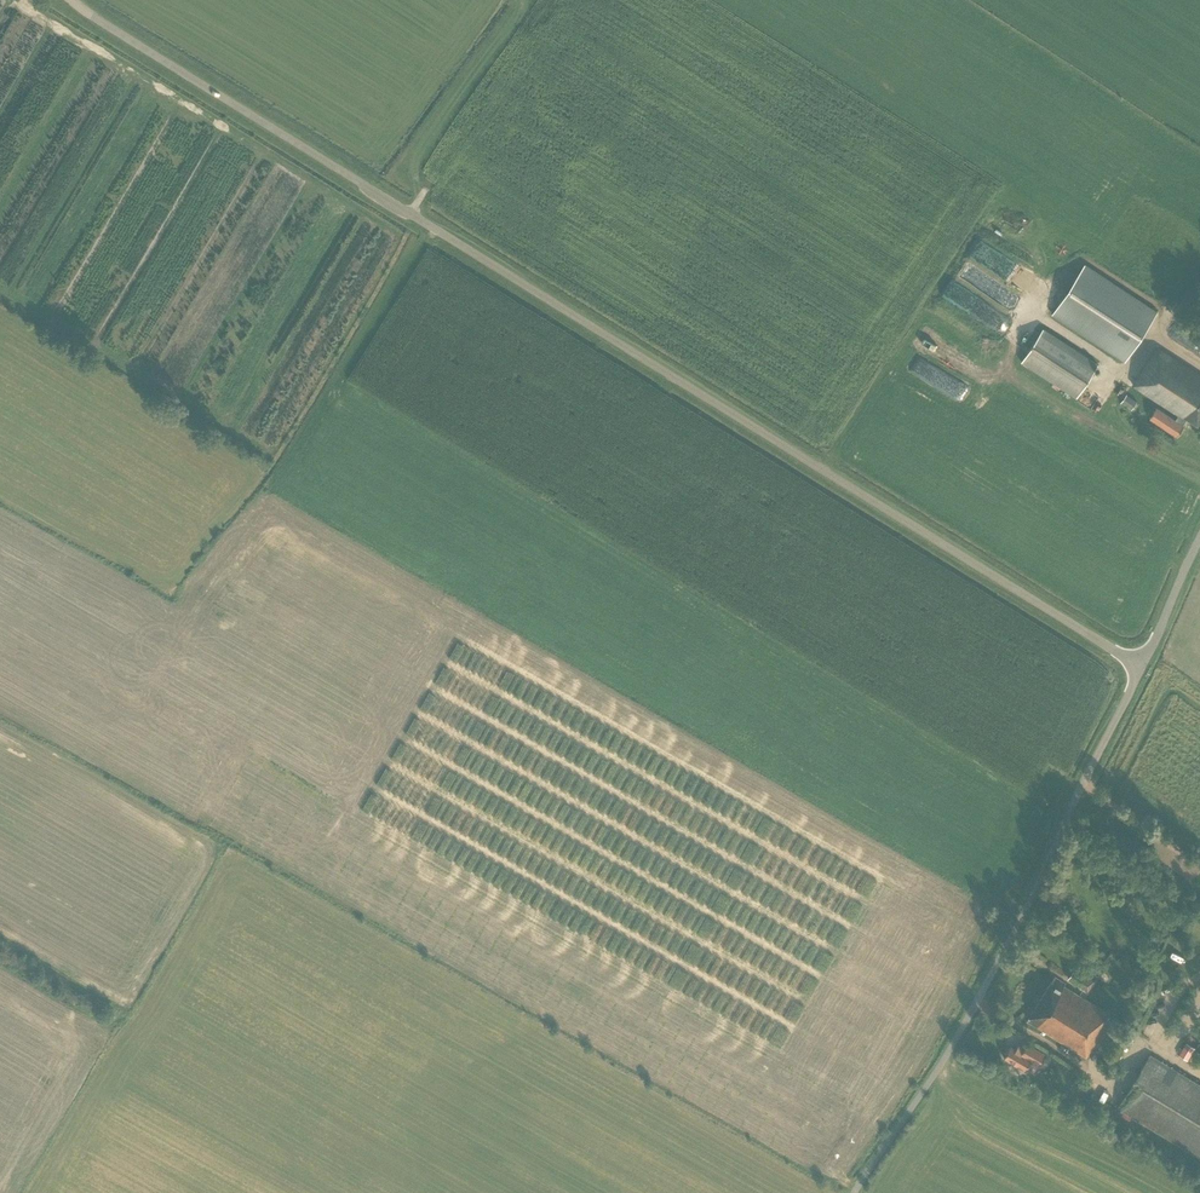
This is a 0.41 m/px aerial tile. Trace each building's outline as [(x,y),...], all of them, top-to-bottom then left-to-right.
[(1086,265),(1053,315),(1125,362),(1158,312),(1086,265)] [(987,317),(986,323),(997,325),(999,319),(987,317)] [(1199,367),(1199,365),(1199,340),(1170,323),(1164,334),(1170,338),(1164,348),(1199,367)] [(1022,362),(1077,398),(1098,365),(1044,329),(1022,362)] [(1199,422),(1199,375),(1159,348),(1134,385),(1179,415),(1176,420),(1158,408),(1151,418),(1178,436),(1184,426),(1183,425),(1187,419),(1198,426),(1199,422)] [(1088,409),(1096,397),(1085,390),(1077,401),(1088,409)] [(1127,394),(1121,402),(1132,410),(1137,402),(1127,394)] [(1075,969),(1069,979),(1088,991),(1095,981),(1075,969)] [(1087,1057),(1106,1025),(1104,1024),(1110,1014),(1065,986),(1066,984),(1055,977),(1028,1021),(1087,1057)] [(1025,1048),(1019,1045),(1016,1050),(1011,1046),(1004,1058),(1025,1070),(1031,1060),(1040,1065),(1046,1054),(1027,1044),(1025,1048)] [(1187,1044),(1180,1055),(1189,1060),(1196,1049),(1187,1044)] [(1199,1158),(1199,1085),(1170,1067),(1164,1063),(1151,1055),(1136,1080),(1118,1108),(1199,1158)]
